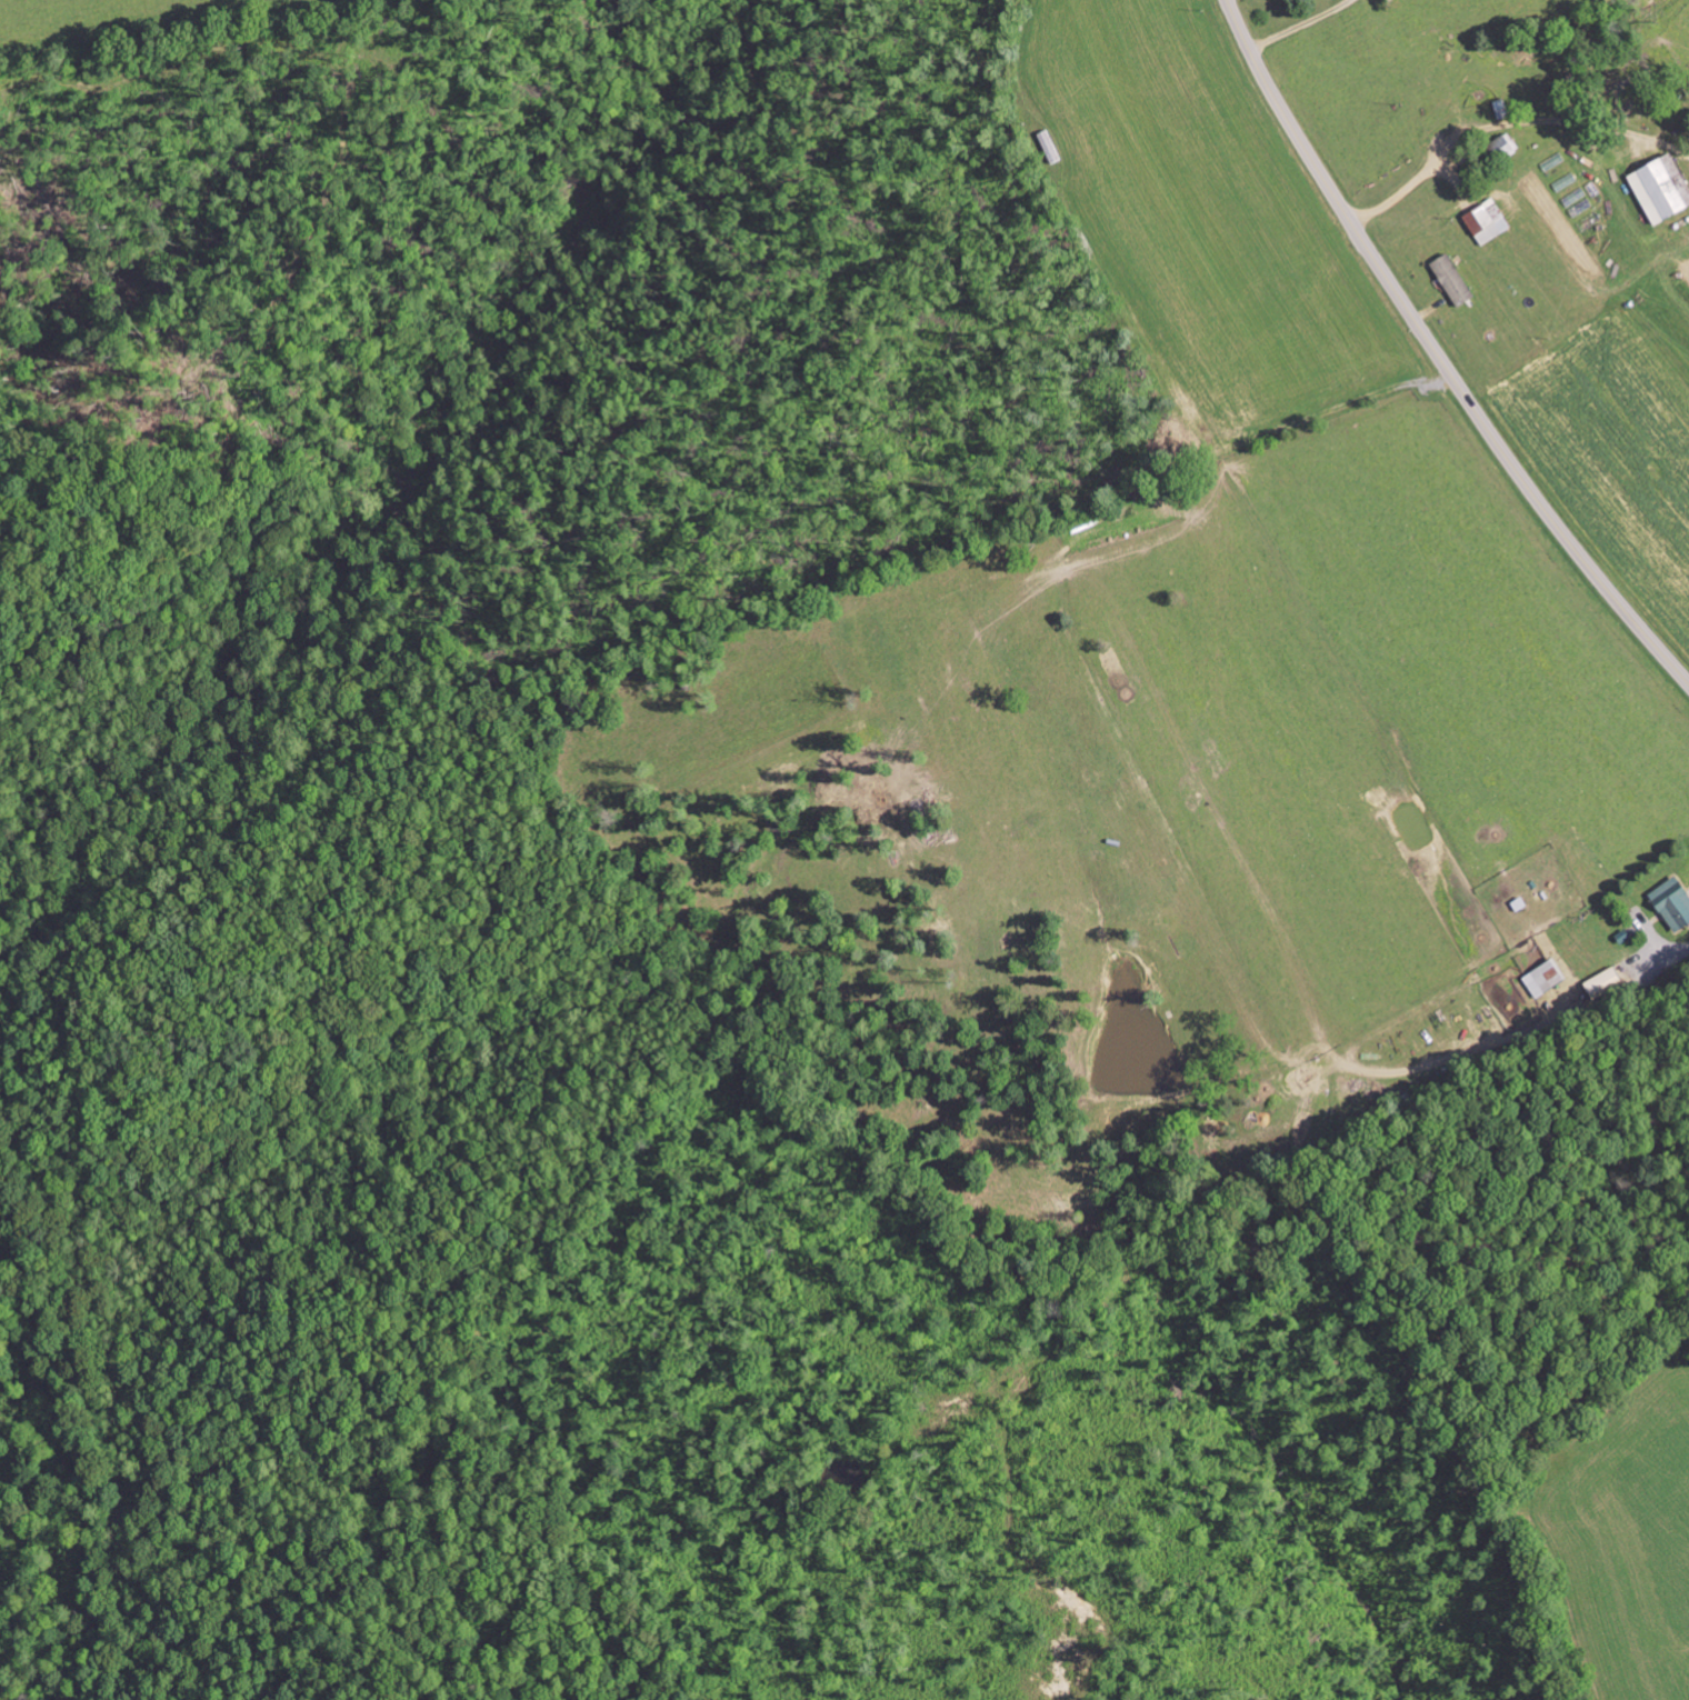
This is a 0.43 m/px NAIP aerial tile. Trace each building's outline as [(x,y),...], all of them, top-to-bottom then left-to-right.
[(1653,225),(1688,210),(1688,178),(1678,153),(1631,173),(1653,225)] [(1464,217),(1483,246),(1514,226),(1495,197),(1464,217)] [(1456,307),(1475,298),(1453,251),(1434,261),(1456,307)] [(1683,875),(1654,890),(1676,933),(1688,927),(1688,886),(1683,875)] [(1568,979),(1555,958),(1524,978),(1538,999),(1568,979)]
